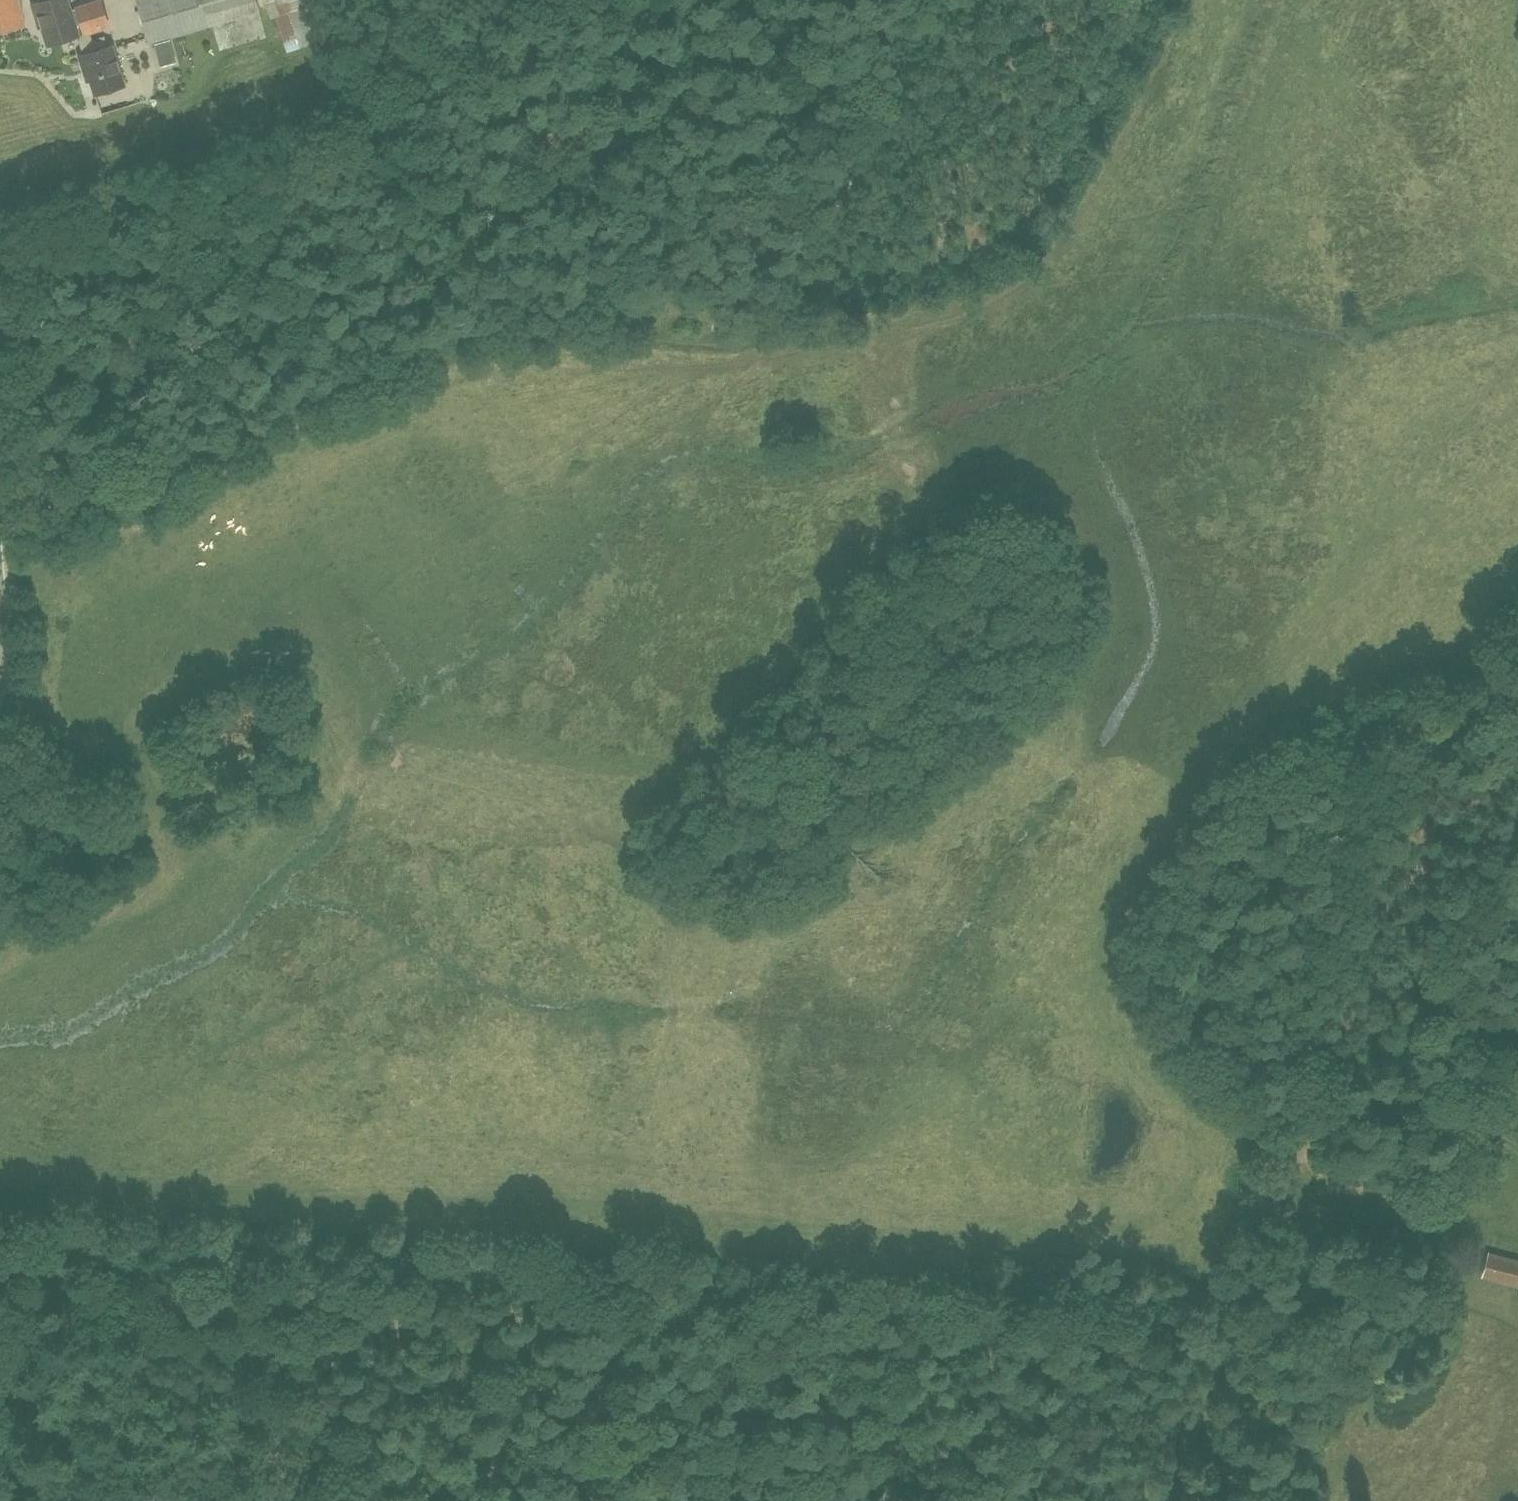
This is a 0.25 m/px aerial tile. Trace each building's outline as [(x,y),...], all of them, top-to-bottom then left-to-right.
[(26,26),(18,0),(0,0),(0,33),(26,26)] [(72,10),(69,0),(47,0),(34,4),(38,17),(41,16),(50,44),(78,36),(79,35),(72,10)] [(149,44),(260,12),(256,0),(136,0),(149,44)] [(79,35),(91,32),(111,26),(103,1),(72,10),(79,35)] [(78,36),(79,40),(84,55),(81,56),(86,72),(89,71),(96,94),(124,86),(113,47),(107,49),(105,37),(93,40),(91,32),(79,35),(78,36)] [(172,41),(160,46),(165,61),(177,56),(172,41)] [(1467,1189),(1475,1178),(1463,1169),(1455,1180),(1467,1189)] [(1509,1282),(1515,1260),(1488,1253),(1483,1275),(1509,1282)]
